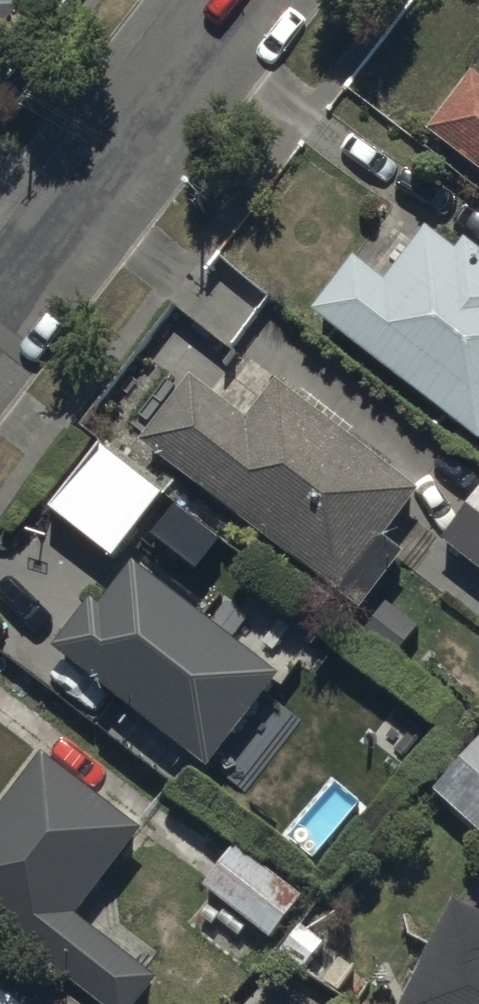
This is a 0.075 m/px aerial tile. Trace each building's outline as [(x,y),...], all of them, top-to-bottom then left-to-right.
[(27,10),(15,0),(0,0),(0,46),(27,10)] [(478,64),(427,136),(478,174),(478,64)] [(478,441),(478,250),(468,242),(460,251),(432,230),(389,284),(359,260),(317,314),(478,441)] [(192,377),(141,443),(363,611),(406,555),(388,541),(425,492),(277,380),(247,419),(192,377)] [(169,494),(102,443),(49,511),(116,563),(169,494)] [(445,550),(478,576),(478,505),(445,550)] [(285,678),(133,566),(104,605),(94,597),(53,653),(215,773),(285,678)] [(433,791),(478,833),(478,742),(433,791)] [(99,1003),(146,1003),(163,983),(80,919),(146,833),(46,756),(0,814),(0,927),(99,1003)] [(306,901),(239,848),(180,923),(247,976),(306,901)] [(455,906),(408,1003),(478,1003),(478,917),(455,906)]
